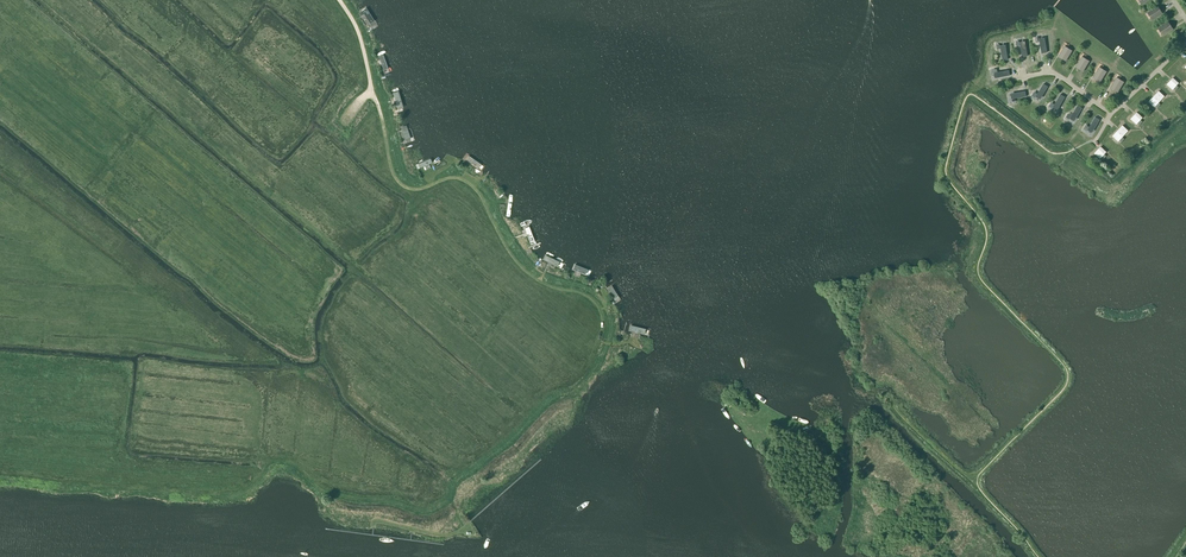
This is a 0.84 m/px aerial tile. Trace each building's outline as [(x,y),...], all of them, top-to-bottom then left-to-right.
[(367,6),(359,10),(371,31),(379,26),(367,6)] [(1162,13),(1157,6),(1147,14),(1152,20),(1162,13)] [(1173,29),(1168,23),(1158,30),(1162,36),(1173,29)] [(1066,61),(1072,51),(1067,48),(1067,47),(1065,46),(1064,46),(1063,48),(1063,49),(1058,57),(1066,61)] [(384,54),(376,56),(382,77),(390,74),(384,54)] [(1083,72),(1089,61),(1085,58),(1084,58),(1082,57),(1081,57),(1080,59),(1080,60),(1075,67),(1083,72)] [(1100,82),(1106,72),(1102,69),(1102,68),(1100,67),(1098,67),(1097,69),(1097,70),(1093,77),(1100,82)] [(1118,92),(1124,82),(1119,79),(1117,77),(1116,78),(1114,80),(1115,80),(1110,88),(1118,92)] [(1172,90),(1178,83),(1173,78),(1167,85),(1172,90)] [(1048,86),(1043,84),(1037,94),(1042,97),(1048,86)] [(399,91),(390,93),(395,111),(404,108),(399,91)] [(1154,107),(1160,101),(1164,96),(1158,91),(1155,95),(1148,102),(1154,107)] [(1065,97),(1061,94),(1054,104),(1059,107),(1065,97)] [(1083,108),(1078,105),(1072,115),(1076,118),(1083,108)] [(1136,124),(1142,118),(1137,112),(1130,119),(1136,124)] [(1100,120),(1096,117),(1089,127),(1094,130),(1100,120)] [(408,124),(398,127),(405,149),(414,146),(408,124)] [(1118,142),(1124,135),(1128,131),(1122,126),(1118,130),(1112,136),(1118,142)] [(1100,159),(1106,152),(1100,147),(1094,153),(1100,159)] [(468,154),(463,161),(481,173),(486,166),(468,154)] [(417,163),(420,170),(434,164),(431,158),(417,163)] [(513,199),(502,198),(500,221),(510,222),(513,199)] [(529,225),(520,229),(528,249),(537,245),(529,225)] [(545,253),(540,263),(560,272),(565,263),(545,253)] [(574,263),(571,272),(588,279),(591,270),(574,263)] [(613,283),(604,288),(613,305),(622,300),(613,283)] [(630,323),(627,336),(649,341),(652,329),(630,323)]
